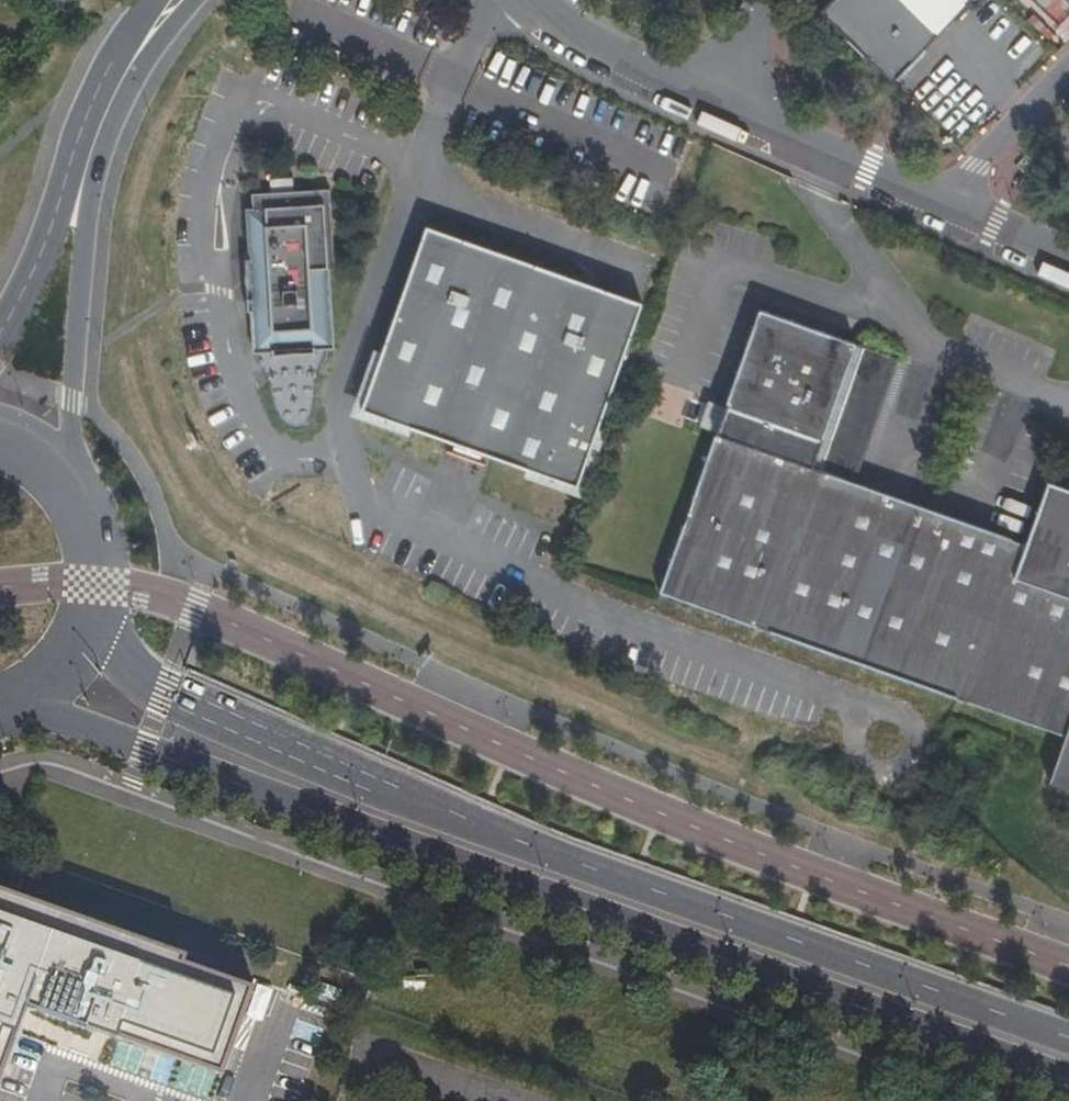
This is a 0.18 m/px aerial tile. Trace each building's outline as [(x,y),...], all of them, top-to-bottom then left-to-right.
[(937,36),(900,0),(831,0),(819,12),(891,82),(937,36)] [(972,0),(900,0),(937,36),(972,0)] [(1068,13),(1068,12),(1065,0),(1034,0),(1043,23),(1068,13)] [(309,350),(328,349),(325,269),(331,270),(326,190),(262,194),(248,195),(249,210),(243,211),(246,260),(242,260),(243,273),(245,299),(248,299),(250,352),(271,352),(271,356),(298,355),(309,355),(309,350)] [(358,411),(452,443),(471,450),(480,454),(575,486),(639,301),(425,227),(358,411)] [(1048,484),(1026,544),(855,485),(900,359),(758,310),(724,407),(708,400),(697,430),(714,436),(667,570),(658,595),(815,649),(1066,737),(1068,729),(1068,491),(1048,484)] [(471,450),(452,443),(448,456),(475,465),(480,454),(471,450)] [(1068,790),(1068,729),(1066,737),(1061,750),(1050,784),(1068,790)] [(14,1030),(20,1013),(24,1001),(103,1028),(122,1034),(218,1066),(247,979),(179,956),(181,948),(0,887),(0,1072),(14,1030)]
